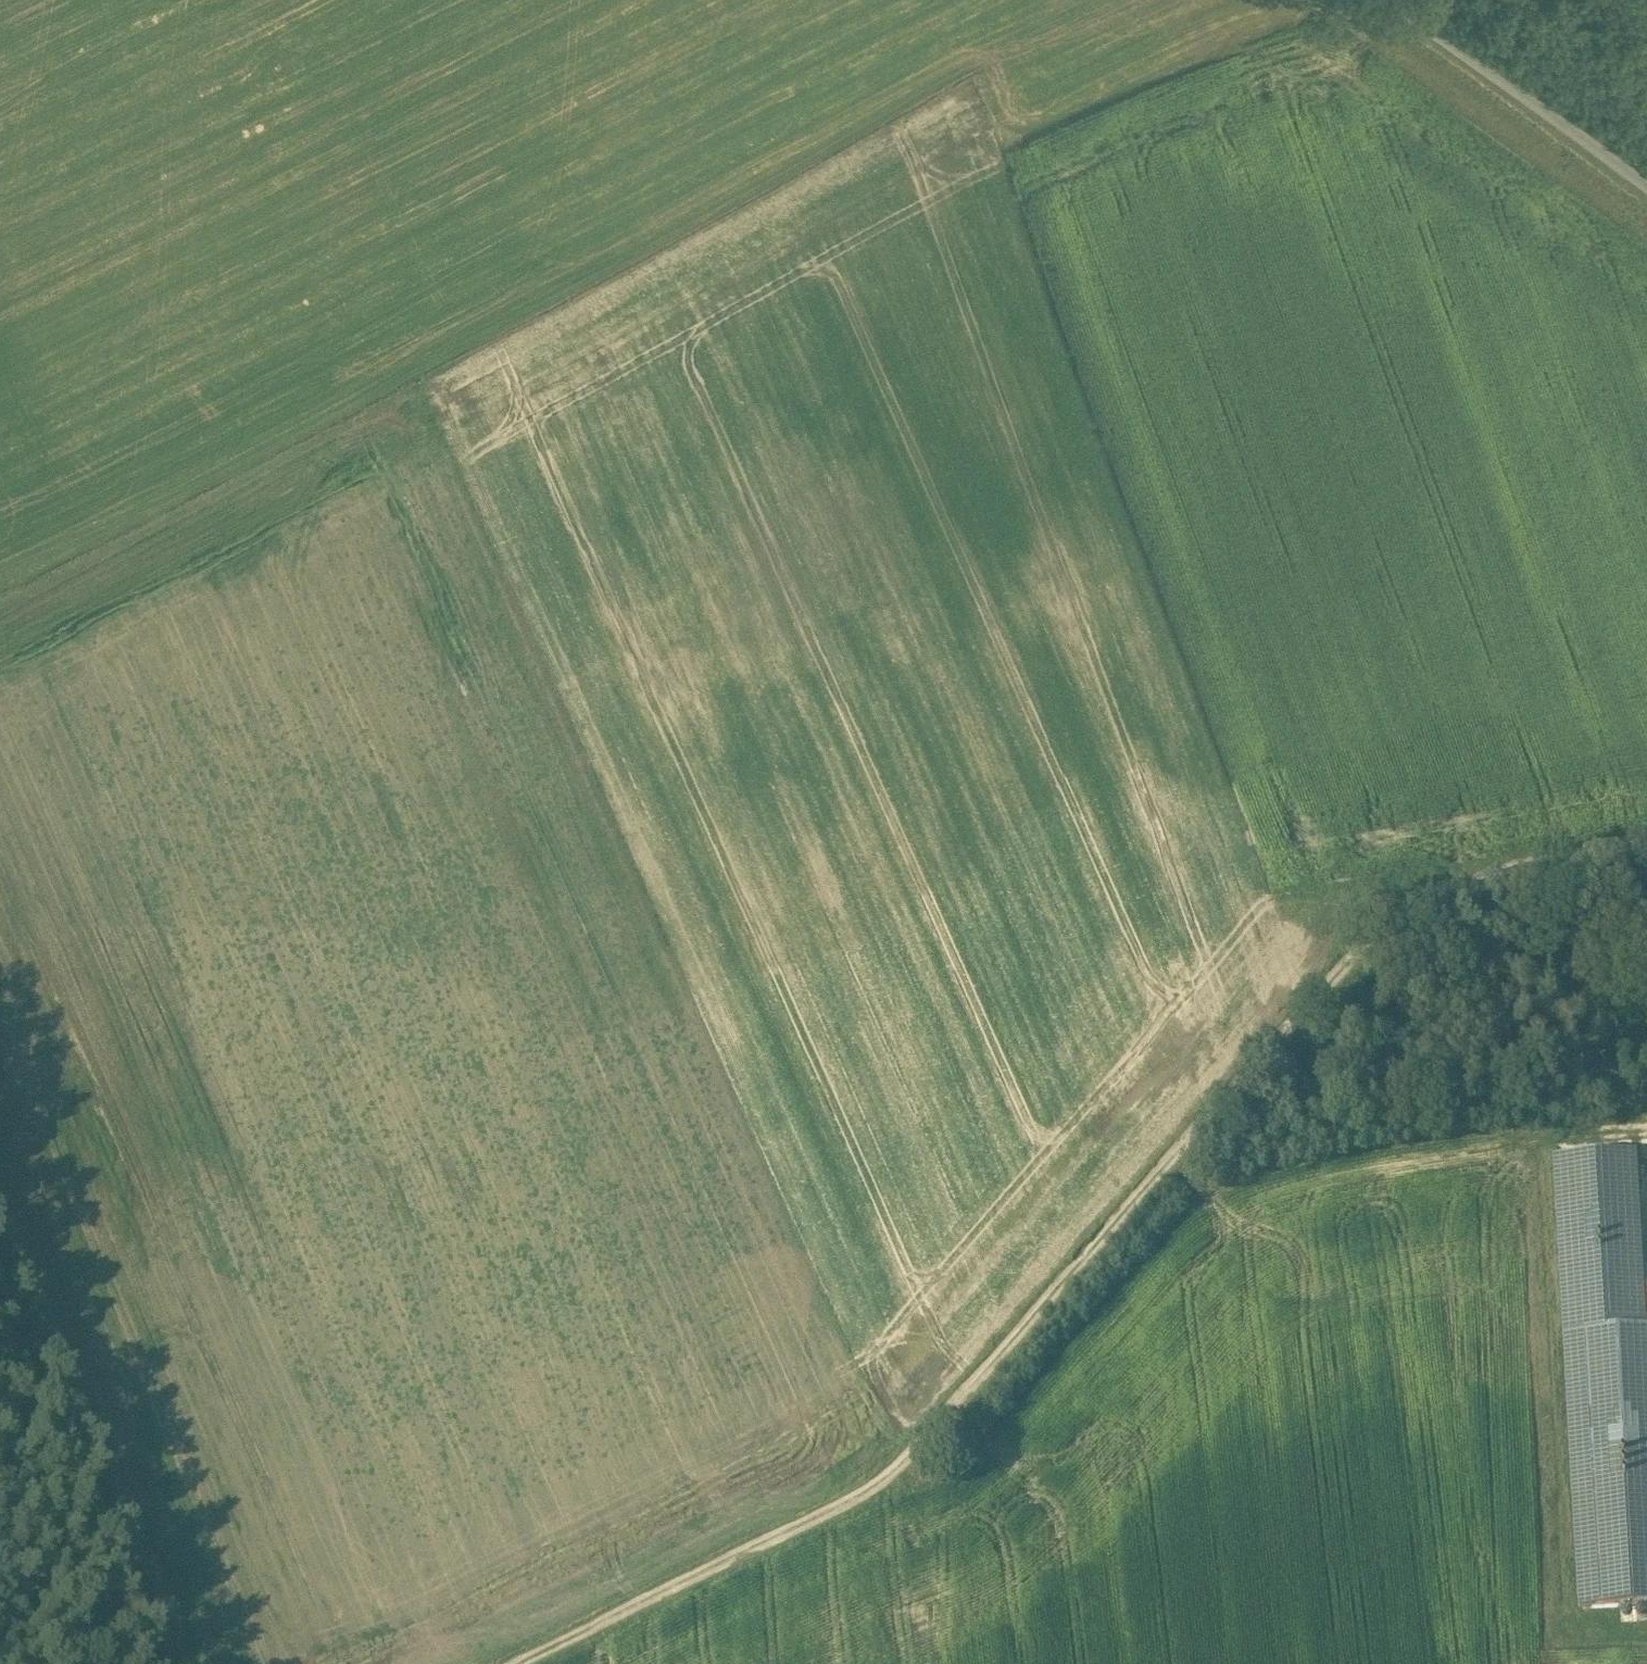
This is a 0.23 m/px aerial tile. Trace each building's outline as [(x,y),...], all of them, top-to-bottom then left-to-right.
[(1642,1288),(1635,1154),(1556,1158),(1582,1607),(1646,1603),(1646,1288),(1642,1288)]
